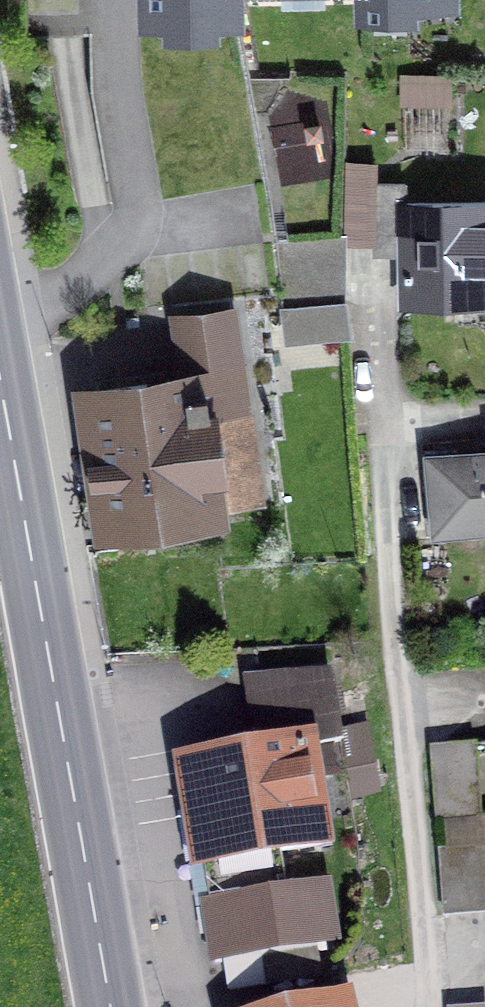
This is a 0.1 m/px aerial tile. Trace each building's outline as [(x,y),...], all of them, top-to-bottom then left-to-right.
[(147,13),(233,11),(233,0),(147,0),(147,13)] [(459,303),(484,303),(484,203),(405,204),(405,183),(373,182),(372,255),(404,256),(404,304),(449,303),(451,396),(484,395),(484,329),(478,320),(459,320),(459,303)] [(287,328),(355,326),(352,234),(284,236),(287,328)] [(95,392),(115,524),(259,502),(245,407),(234,408),(221,316),(174,321),(182,379),(95,392)] [(434,533),(484,529),(484,453),(427,458),(434,533)] [(286,896),(279,851),(321,844),(305,747),(340,741),(329,675),(257,679),(269,752),(186,765),(202,864),(207,863),(223,956),(332,939),(324,890),(286,896)] [(431,749),(437,823),(480,820),(475,746),(431,749)] [(439,853),(443,912),(484,908),(484,849),(439,853)]
